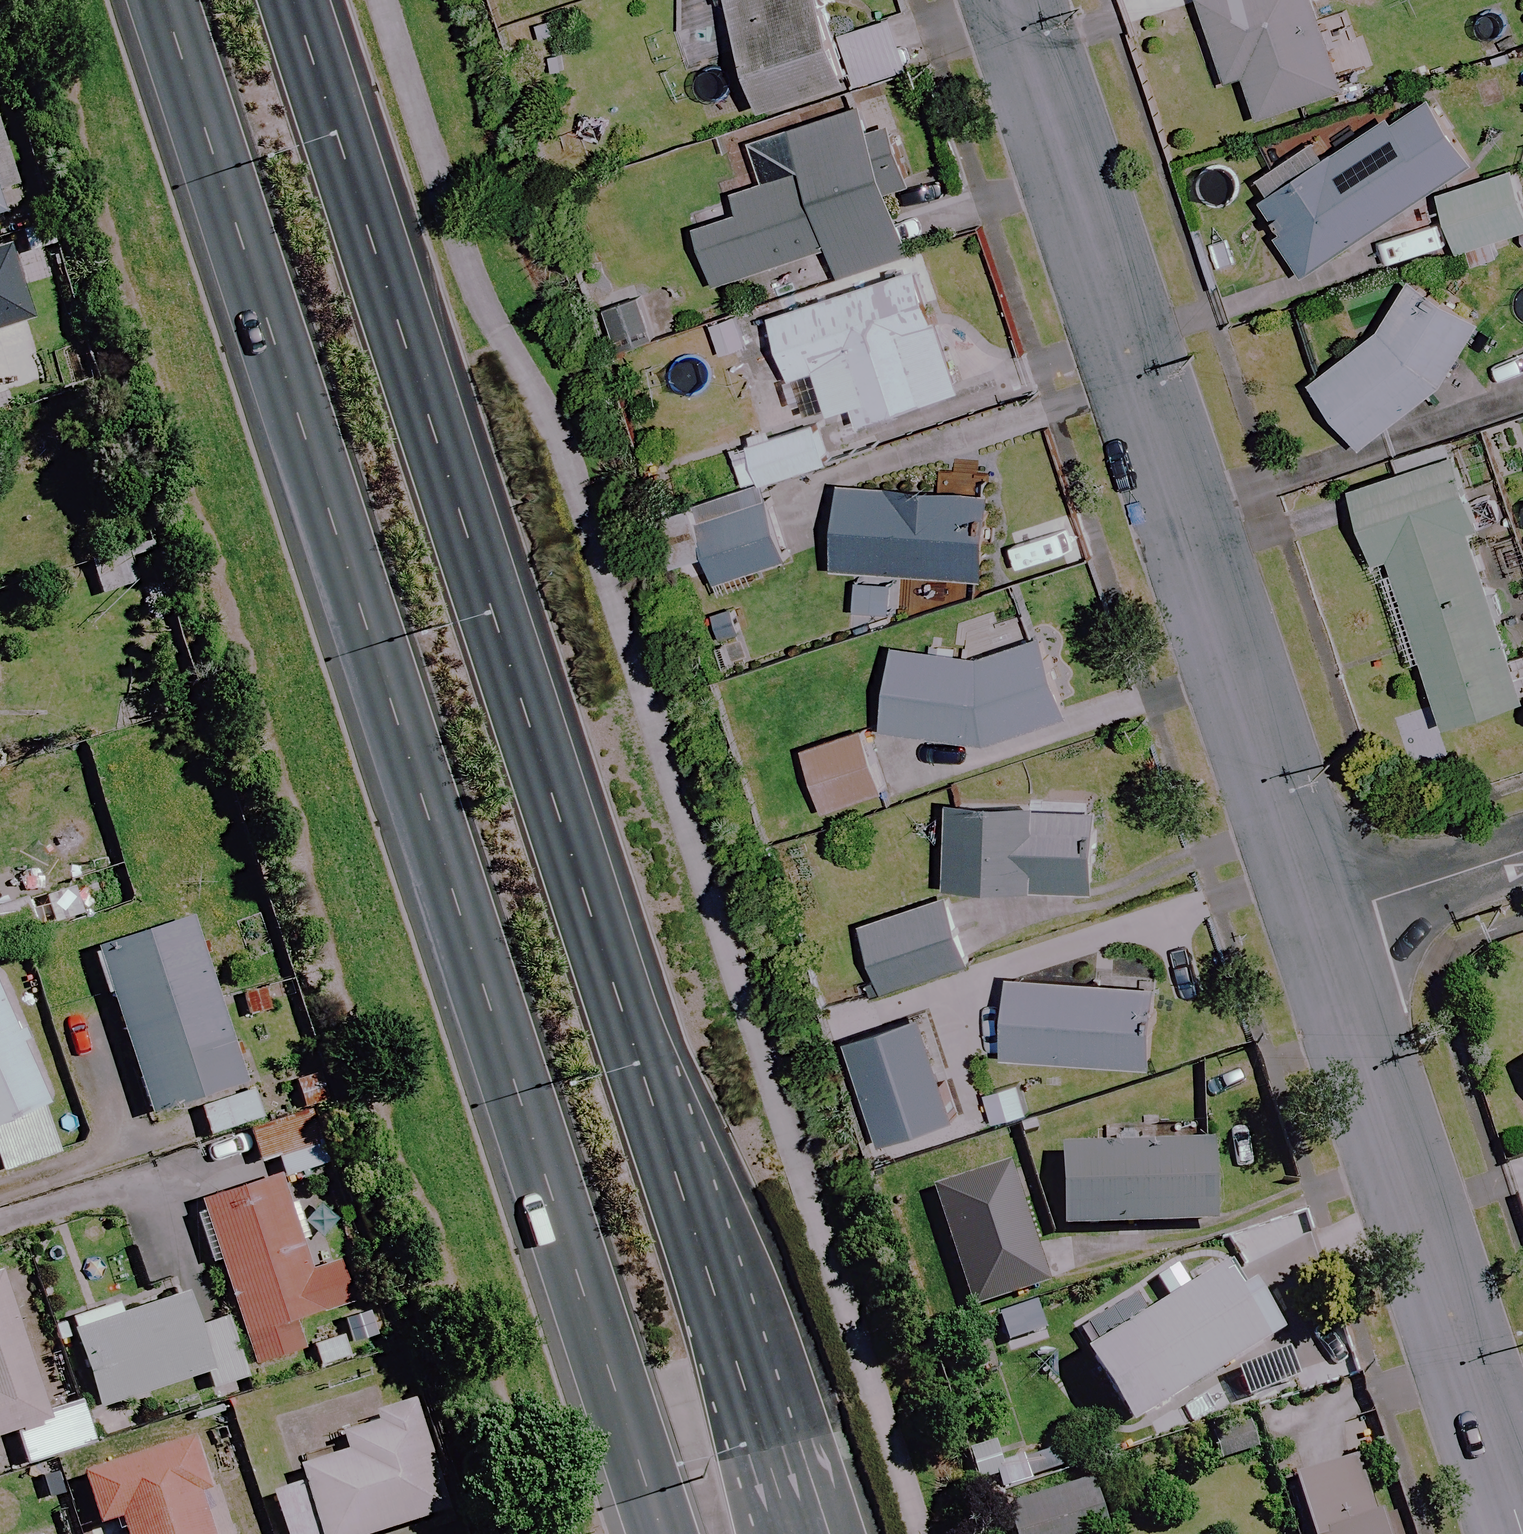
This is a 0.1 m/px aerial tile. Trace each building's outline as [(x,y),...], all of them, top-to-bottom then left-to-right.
[(824,0),(735,0),(763,109),(907,71),(893,19),(833,35),(824,0)] [(1314,0),(1202,0),(1230,83),(1246,78),(1260,119),(1344,91),(1314,0)] [(1475,163),(1429,96),(1330,162),(1321,148),(1258,190),(1294,243),(1285,249),(1305,277),(1475,163)] [(912,254),(866,106),(791,130),(805,174),(736,196),(743,216),(698,230),(715,286),(832,249),(840,277),(912,254)] [(1517,170),(1440,197),(1466,272),(1493,262),(1487,245),(1522,232),(1522,189),(1517,170)] [(963,390),(920,266),(772,318),(794,381),(818,373),(833,415),(855,407),(861,426),(963,390)] [(1443,388),(1482,322),(1414,280),(1309,383),(1366,451),(1443,388)] [(635,289),(601,300),(620,354),(653,342),(635,289)] [(829,463),(815,419),(751,440),(765,485),(829,463)] [(1459,446),(1355,479),(1380,556),(1393,552),(1448,720),(1522,696),(1522,671),(1475,525),(1484,522),(1459,446)] [(990,493),(845,487),(841,571),(986,578),(990,493)] [(787,563),(767,499),(697,520),(717,585),(787,563)] [(136,584),(124,552),(88,565),(99,597),(136,584)] [(1069,718),(1044,636),(978,657),(899,649),(890,733),(989,743),(1069,718)] [(885,795),(868,733),(807,749),(824,811),(885,795)] [(1097,809),(955,802),(951,886),(1093,893),(1097,809)] [(43,902),(52,930),(122,907),(113,879),(43,902)] [(972,957),(951,896),(863,926),(884,986),(972,957)] [(147,1118),(190,1103),(202,1138),(258,1119),(190,916),(90,949),(147,1118)] [(57,1150),(43,1109),(47,1108),(0,973),(0,1169),(57,1150)] [(1156,990),(1011,980),(1006,1058),(1151,1068),(1156,990)] [(967,1120),(928,998),(851,1022),(889,1144),(967,1120)] [(321,1168),(306,1113),(247,1129),(257,1164),(276,1159),(281,1178),(321,1168)] [(1214,1227),(1212,1147),(1061,1151),(1062,1230),(1214,1227)] [(1051,1279),(1012,1157),(935,1181),(973,1303),(1051,1279)] [(308,1268),(279,1179),(192,1208),(212,1266),(218,1264),(253,1367),(301,1350),(292,1323),(350,1303),(335,1259),(308,1268)] [(1278,1339),(1234,1267),(1084,1358),(1128,1430),(1278,1339)] [(43,1410),(3,1273),(0,1274),(0,1441),(15,1437),(24,1467),(92,1445),(78,1399),(43,1410)] [(208,1374),(182,1289),(70,1324),(96,1409),(208,1374)] [(415,1409),(387,1418),(389,1427),(342,1442),(347,1457),(302,1471),(307,1490),(274,1500),(285,1533),(393,1533),(449,1516),(415,1409)] [(1356,1460),(1292,1479),(1308,1533),(1391,1533),(1385,1513),(1373,1516),(1356,1460)] [(1099,1471),(1011,1500),(1022,1533),(1110,1533),(1119,1531),(1099,1471)]
